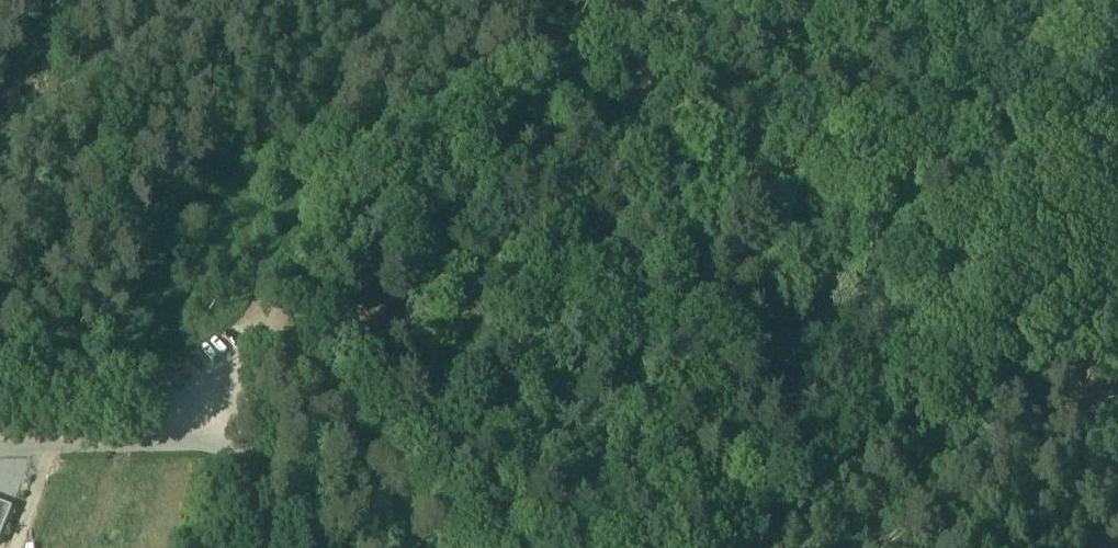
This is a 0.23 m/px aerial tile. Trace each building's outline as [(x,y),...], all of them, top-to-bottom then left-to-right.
[(11,510),(0,506),(0,538),(11,510)]
